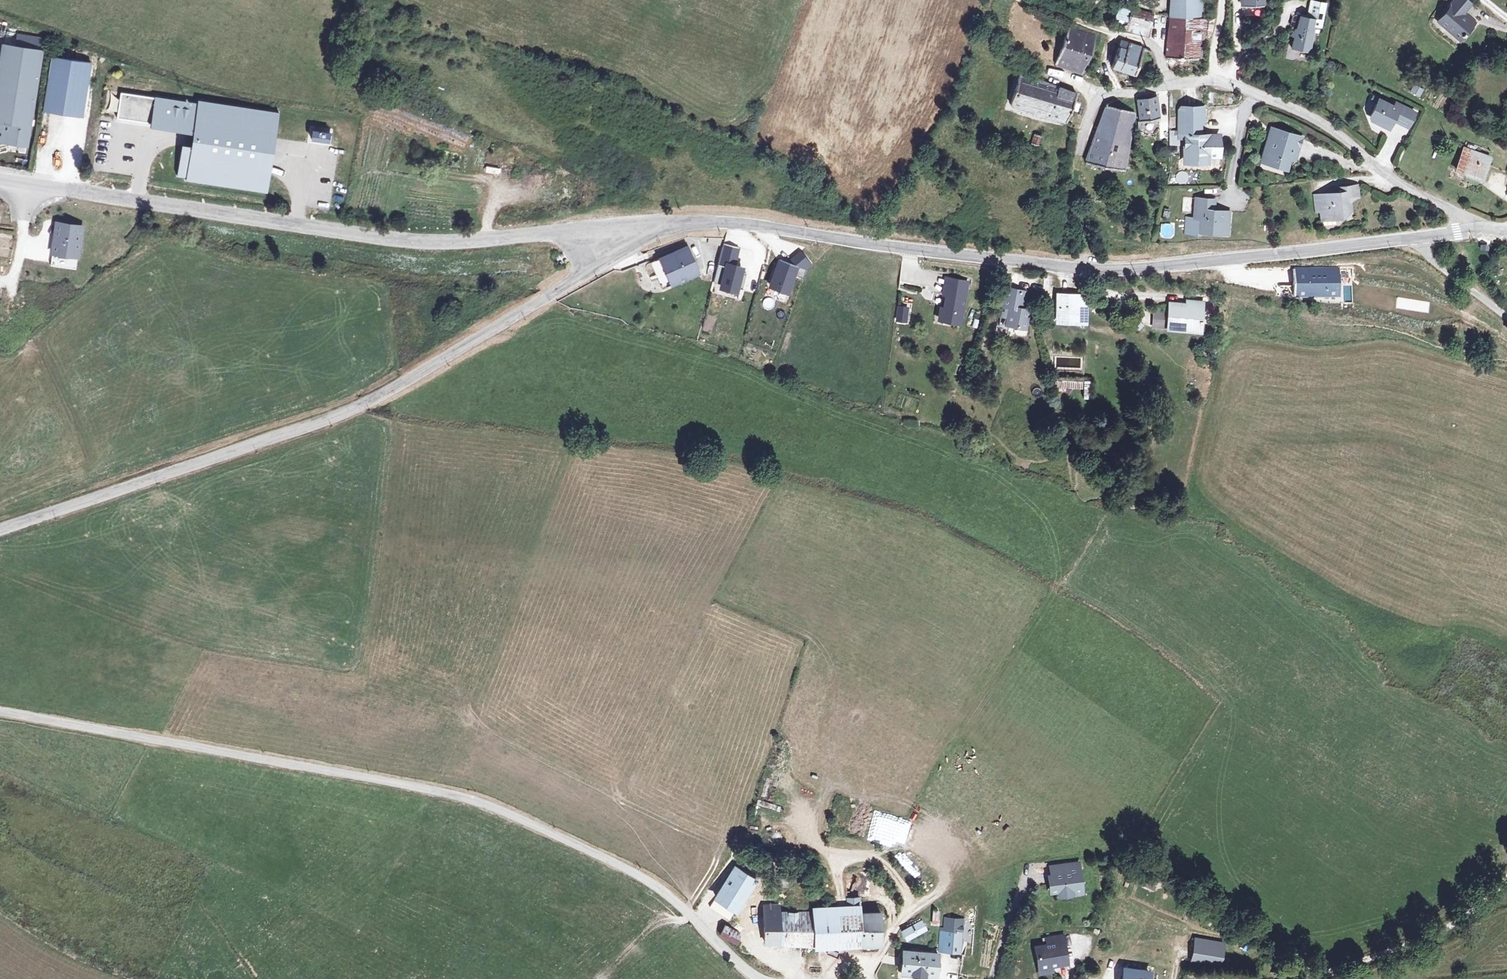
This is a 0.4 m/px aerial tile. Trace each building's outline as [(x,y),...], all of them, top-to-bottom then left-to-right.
[(1169,16),(1183,16),(1200,17),(1200,12),(1200,4),(1200,0),(1171,0),(1169,16)] [(1307,18),(1312,18),(1311,24),(1319,26),(1325,2),(1318,0),(1311,0),(1307,18)] [(1467,0),(1451,0),(1448,5),(1451,8),(1439,22),(1459,39),(1473,23),(1462,14),(1471,4),(1467,0)] [(1119,8),(1115,21),(1126,25),(1130,11),(1119,8)] [(1152,15),(1132,9),(1128,29),(1147,34),(1152,15)] [(1312,18),(1307,18),(1297,15),(1294,27),(1289,33),(1292,34),(1288,47),(1308,51),(1311,24),(1312,18)] [(1183,16),(1169,16),(1169,28),(1199,30),(1200,17),(1183,16)] [(1207,32),(1207,18),(1200,17),(1199,30),(1199,32),(1207,32)] [(1094,36),(1070,27),(1055,61),(1080,70),(1094,36)] [(1199,30),(1169,28),(1167,57),(1177,58),(1177,59),(1177,61),(1179,62),(1182,62),(1183,62),(1183,60),(1184,58),(1198,59),(1199,36),(1199,32),(1199,30)] [(44,48),(45,37),(17,35),(16,45),(44,48)] [(1128,42),(1120,40),(1118,47),(1125,50),(1128,42)] [(1135,73),(1143,48),(1132,43),(1128,42),(1125,50),(1118,47),(1112,66),(1135,73)] [(5,46),(0,74),(0,141),(27,145),(42,52),(5,46)] [(52,57),(43,111),(83,118),(92,63),(52,57)] [(1076,94),(1020,75),(1010,102),(1034,109),(1033,113),(1065,123),(1076,94)] [(1419,97),(1423,90),(1414,85),(1410,92),(1419,97)] [(189,180),(186,180),(186,181),(268,193),(264,192),(271,152),(277,114),(280,115),(280,114),(199,101),(199,102),(201,103),(201,104),(157,98),(122,93),(118,119),(141,122),(186,129),(185,133),(197,135),(196,142),(194,151),(183,149),(179,176),(178,176),(190,178),(189,180)] [(1156,98),(1138,100),(1140,119),(1158,117),(1156,98)] [(1414,112),(1395,102),(1392,107),(1378,100),(1375,104),(1373,108),(1370,113),(1370,116),(1370,119),(1371,121),(1373,123),(1377,124),(1386,129),(1391,121),(1406,127),(1414,112)] [(1133,112),(1105,107),(1084,163),(1122,168),(1133,112)] [(1193,155),(1205,156),(1215,155),(1216,136),(1194,135),(1195,123),(1200,124),(1201,108),(1176,108),(1175,139),(1182,139),(1181,162),(1194,163),(1193,155)] [(1268,126),(1265,137),(1271,138),(1274,127),(1268,126)] [(1271,138),(1265,137),(1263,143),(1269,145),(1264,161),(1285,166),(1289,151),(1294,152),(1299,135),(1274,127),(1271,138)] [(330,133),(312,132),(311,142),(329,144),(330,133)] [(1040,136),(1032,133),(1028,143),(1037,146),(1040,136)] [(1269,145),(1263,143),(1259,159),(1264,161),(1269,145)] [(1489,157),(1463,147),(1456,168),(1481,178),(1489,157)] [(1091,176),(1081,175),(1080,178),(1079,183),(1079,188),(1088,190),(1091,176)] [(1334,193),(1310,195),(1312,212),(1318,211),(1318,220),(1333,218),(1337,211),(1347,211),(1346,197),(1355,196),(1354,186),(1334,187),(1334,193)] [(1223,224),(1230,224),(1231,215),(1217,214),(1217,203),(1198,201),(1195,222),(1188,221),(1186,236),(1200,238),(1201,233),(1222,235),(1223,224)] [(84,227),(59,223),(55,253),(79,257),(84,227)] [(1229,236),(1230,224),(1223,224),(1222,235),(1229,236)] [(1163,226),(1161,238),(1173,240),(1175,227),(1163,226)] [(740,249),(724,245),(718,266),(724,268),(726,263),(735,266),(740,249)] [(684,247),(657,259),(669,285),(696,273),(684,247)] [(812,264),(801,251),(786,263),(799,267),(796,278),(803,279),(806,270),(812,264)] [(786,263),(778,260),(768,288),(790,296),(796,278),(799,267),(786,263)] [(745,268),(735,266),(726,263),(724,268),(718,291),(738,296),(745,268)] [(1336,269),(1293,269),(1293,293),(1337,293),(1336,269)] [(948,279),(943,278),(939,294),(943,295),(940,308),(937,307),(935,317),(946,320),(945,322),(956,324),(965,282),(948,279)] [(1021,294),(1004,290),(996,327),(1004,329),(1004,325),(1021,329),(1025,313),(1018,311),(1021,294)] [(771,310),(775,300),(766,296),(762,306),(771,310)] [(1081,298),(1055,297),(1055,321),(1081,322),(1081,298)] [(1167,314),(1151,313),(1150,328),(1176,331),(1176,328),(1198,331),(1200,305),(1186,304),(1186,307),(1167,305),(1167,314)] [(908,306),(897,305),(896,321),(907,322),(908,306)] [(1052,381),(1053,389),(1081,391),(1081,394),(1088,395),(1089,383),(1052,381)] [(905,420),(905,427),(917,427),(917,419),(905,420)] [(1076,866),(1047,869),(1050,895),(1057,895),(1057,900),(1071,899),(1070,893),(1081,892),(1079,874),(1076,875),(1076,866)] [(734,867),(714,898),(735,911),(755,880),(734,867)] [(852,875),(853,890),(864,889),(863,874),(852,875)] [(763,943),(811,946),(811,910),(781,910),(781,904),(760,904),(763,943)] [(811,949),(877,947),(876,915),(863,915),(863,912),(858,912),(858,905),(811,905),(811,910),(811,946),(811,949)] [(938,925),(941,911),(934,910),(931,924),(938,925)] [(919,922),(903,930),(900,932),(906,940),(924,931),(919,922)] [(737,933),(722,925),(718,936),(734,945),(736,941),(737,933)] [(960,929),(943,927),(940,950),(957,952),(960,929)] [(1060,937),(1045,940),(1046,946),(1061,944),(1060,937)] [(1227,944),(1199,940),(1199,945),(1226,948),(1227,944)] [(1046,946),(1033,948),(1037,970),(1064,965),(1061,944),(1046,946)] [(1226,948),(1199,945),(1197,961),(1224,964),(1226,948)] [(901,951),(898,974),(921,976),(921,978),(929,978),(933,978),(935,954),(901,951)] [(1298,973),(1279,963),(1274,971),(1290,978),(1295,978),(1298,973)] [(1121,969),(1120,978),(1145,978),(1146,973),(1121,969)]
